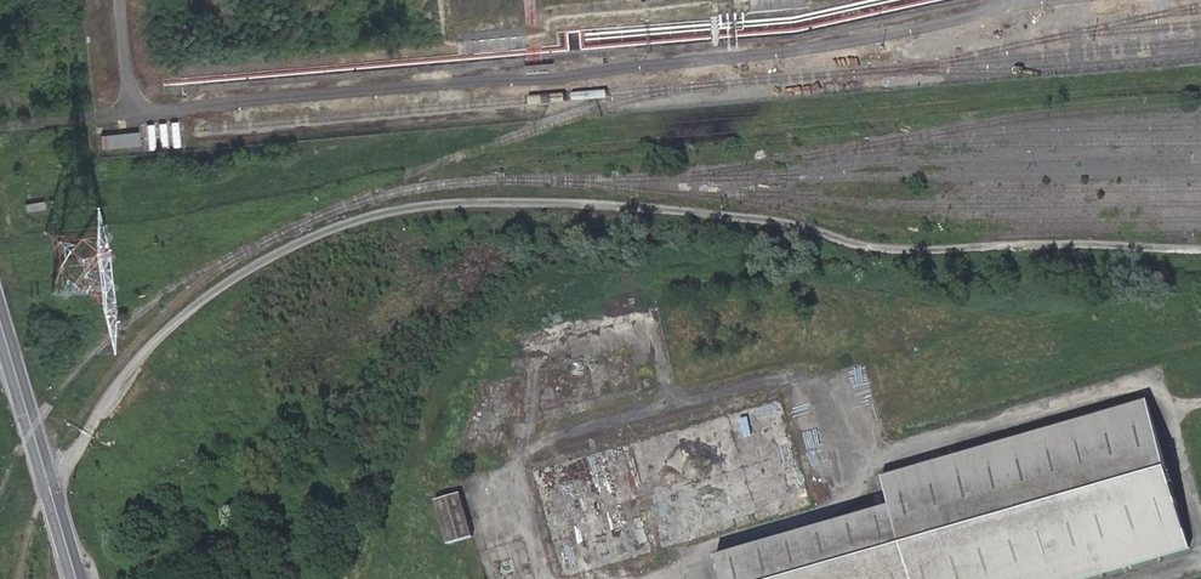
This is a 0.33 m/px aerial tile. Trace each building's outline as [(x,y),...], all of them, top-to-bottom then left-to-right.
[(110,144),(143,140),(141,127),(109,131),(110,144)] [(50,206),(48,197),(29,201),(31,209),(50,206)] [(1162,430),(1154,403),(890,479),(898,506),(721,556),(727,578),(1080,578),(1196,546),(1162,430)] [(451,538),(476,532),(465,488),(440,495),(451,538)]
